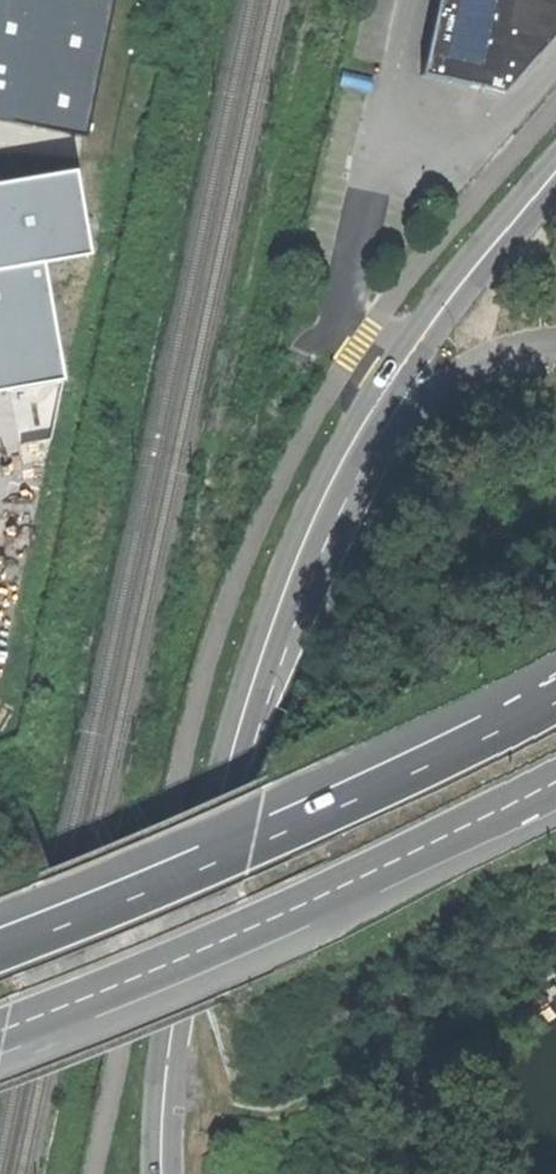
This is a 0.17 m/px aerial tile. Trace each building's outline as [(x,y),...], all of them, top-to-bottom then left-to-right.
[(84,126),(110,0),(0,0),(0,111),(84,126)] [(419,86),(496,102),(555,40),(555,0),(438,0),(419,86)] [(89,256),(75,174),(0,187),(0,272),(42,264),(89,256)] [(42,264),(0,272),(0,395),(9,393),(63,384),(42,264)]
